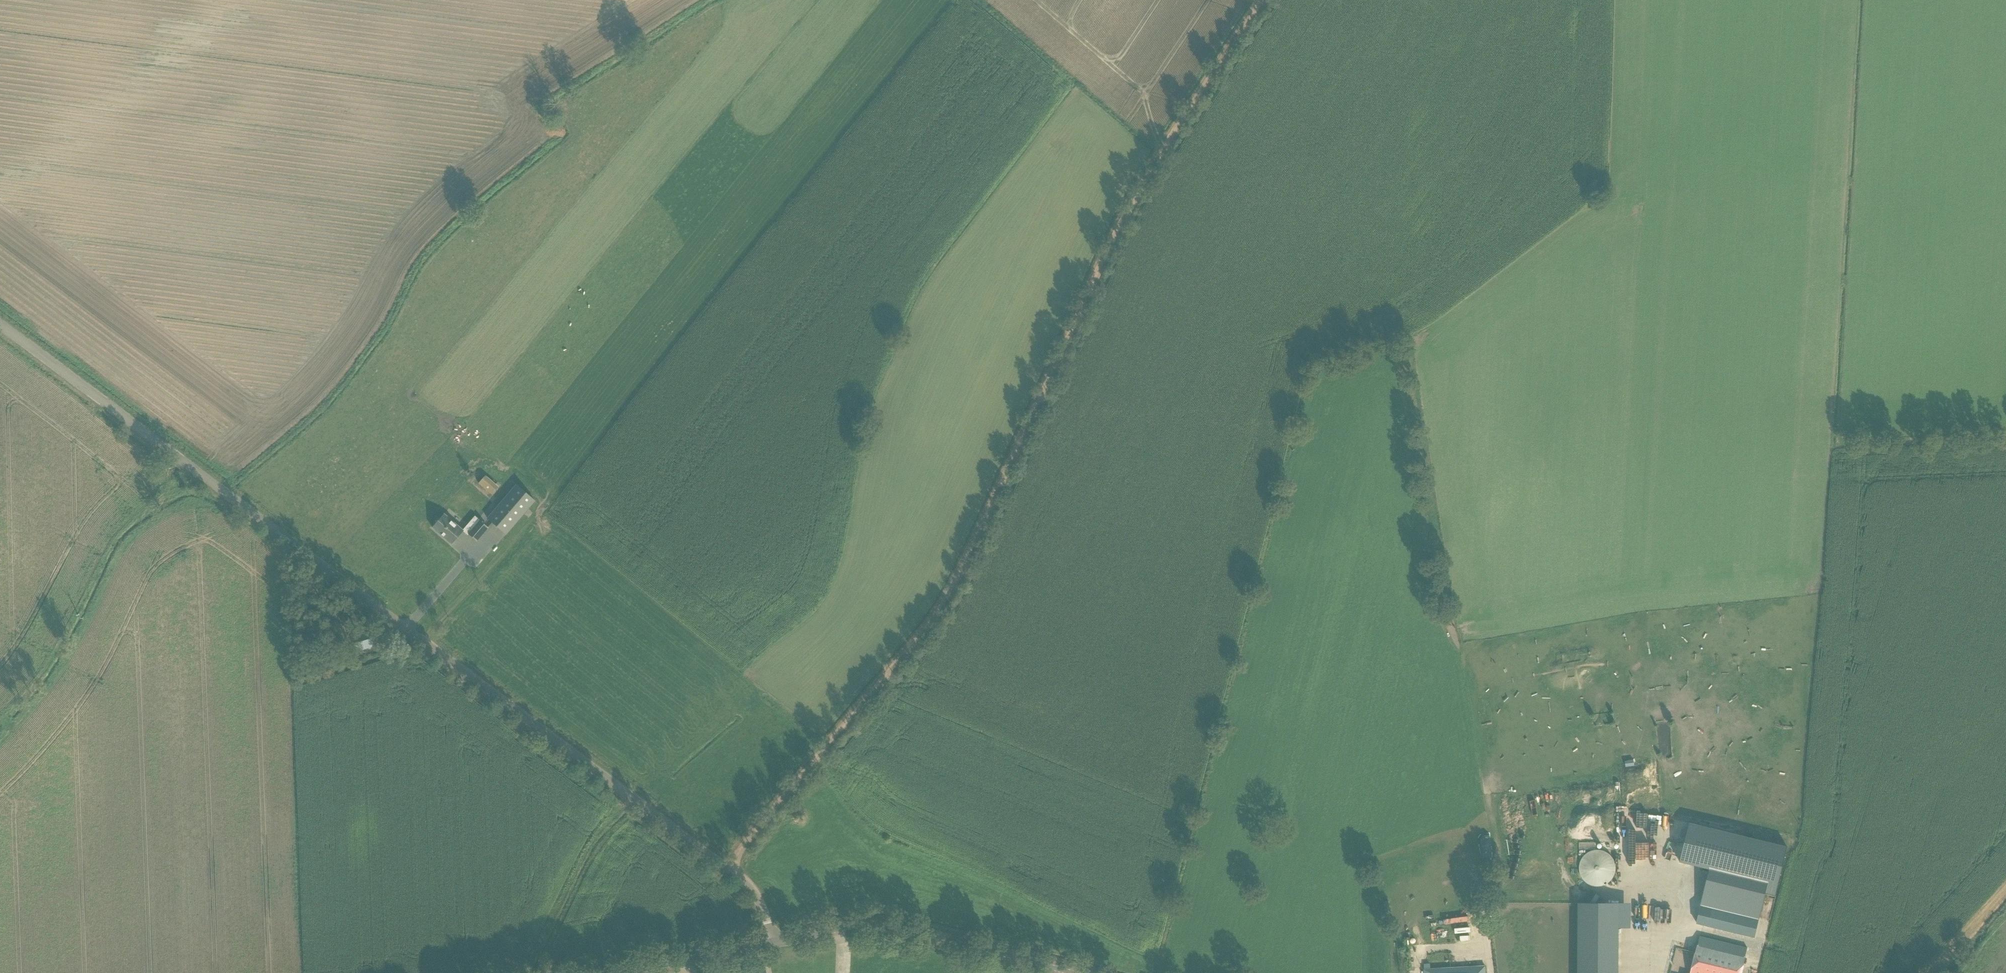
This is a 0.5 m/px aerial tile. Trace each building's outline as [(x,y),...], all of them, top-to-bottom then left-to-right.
[(493,495),(500,487),(487,474),(479,483),(493,495)] [(487,518),(506,535),(535,501),(516,485),(487,518)] [(463,531),(444,514),(440,519),(437,519),(435,522),(435,525),(431,528),(451,545),(463,531)] [(488,528),(480,521),(469,534),(477,541),(488,528)] [(338,617),(336,614),(329,620),(331,622),(329,623),(334,631),(344,624),(342,621),(344,619),(341,615),(338,617)] [(356,650),(373,645),(369,631),(352,637),(356,650)] [(1689,823),(1679,862),(1709,869),(1768,883),(1778,886),(1787,847),(1689,823)] [(1598,850),(1596,849),(1593,850),(1592,850),(1590,851),(1588,852),(1587,852),(1586,853),(1584,854),(1583,855),(1582,857),(1581,859),(1580,861),(1579,862),(1579,864),(1578,867),(1578,869),(1579,871),(1579,873),(1579,874),(1580,876),(1581,878),(1583,880),(1584,881),(1585,882),(1587,884),(1589,885),(1591,885),(1593,886),(1596,886),(1598,886),(1599,886),(1601,886),(1603,886),(1605,885),(1606,884),(1608,883),(1609,882),(1611,880),(1612,878),(1613,876),(1614,874),(1615,873),(1615,871),(1615,869),(1615,868),(1615,866),(1615,863),(1614,861),(1613,859),(1611,856),(1609,854),(1608,853),(1607,852),(1604,851),(1602,850),(1598,850)] [(1578,972),(1618,972),(1618,928),(1618,904),(1609,903),(1609,927),(1578,927),(1578,972)] [(1704,905),(1700,923),(1759,937),(1763,919),(1704,905)] [(1691,972),(1741,972),(1747,948),(1700,936),(1691,972)]
